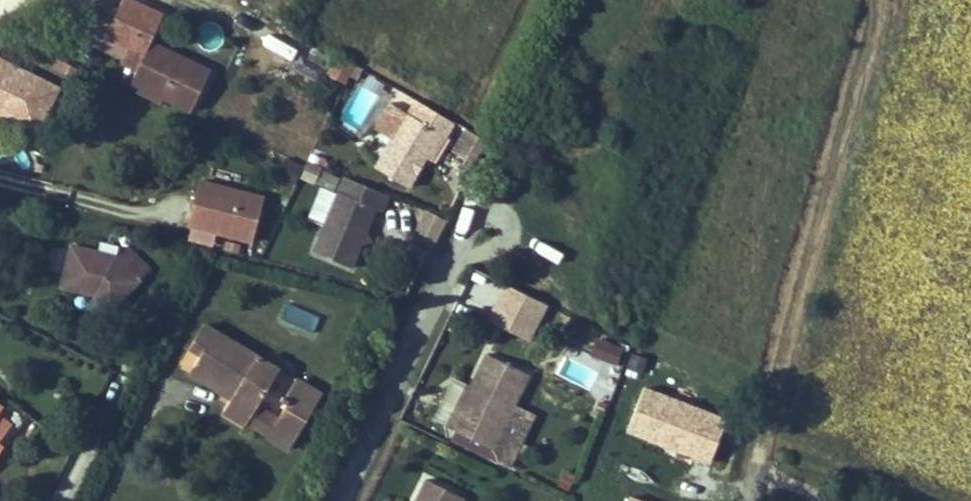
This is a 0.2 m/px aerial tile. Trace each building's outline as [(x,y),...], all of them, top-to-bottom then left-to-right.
[(140,38),(154,9),(135,0),(113,0),(98,32),(134,49),(121,75),(157,93),(186,107),(205,69),(140,38)] [(340,85),(352,64),(333,53),(321,74),(340,85)] [(0,59),(0,98),(15,106),(8,119),(24,127),(47,83),(0,59)] [(157,93),(121,75),(116,85),(153,102),(157,93)] [(0,98),(0,115),(8,119),(15,106),(0,98)] [(433,133),(442,118),(415,102),(414,104),(406,114),(397,109),(361,168),(392,186),(410,155),(426,129),(433,133)] [(433,133),(426,129),(410,155),(417,159),(433,133)] [(236,239),(248,195),(185,177),(172,221),(236,239)] [(370,213),(377,198),(335,179),(301,252),(338,269),(349,245),(346,237),(354,234),(365,211),(370,213)] [(436,247),(447,221),(426,212),(415,238),(436,247)] [(195,244),(200,229),(175,222),(171,237),(195,244)] [(357,242),(354,234),(346,237),(349,245),(357,242)] [(83,294),(85,288),(92,290),(107,304),(130,278),(107,257),(63,244),(51,285),(83,294)] [(488,320),(533,337),(549,298),(504,281),(488,320)] [(102,310),(107,304),(92,290),(85,288),(83,294),(102,310)] [(270,364),(197,320),(187,336),(203,346),(195,358),(187,373),(226,396),(217,411),(236,422),(247,403),(270,364)] [(597,334),(591,353),(618,362),(624,343),(597,334)] [(203,346),(187,336),(180,348),(195,358),(203,346)] [(506,400),(524,363),(479,341),(451,402),(457,404),(447,425),(486,443),(493,428),(506,400)] [(272,418),(261,437),(281,449),(316,392),(288,375),(274,399),(281,404),(272,418)] [(517,405),(506,400),(493,428),(504,433),(517,405)] [(247,403),(236,422),(261,437),(272,418),(247,403)] [(236,422),(217,411),(211,421),(229,432),(236,422)] [(458,491),(416,471),(402,500),(454,500),(458,491)]
